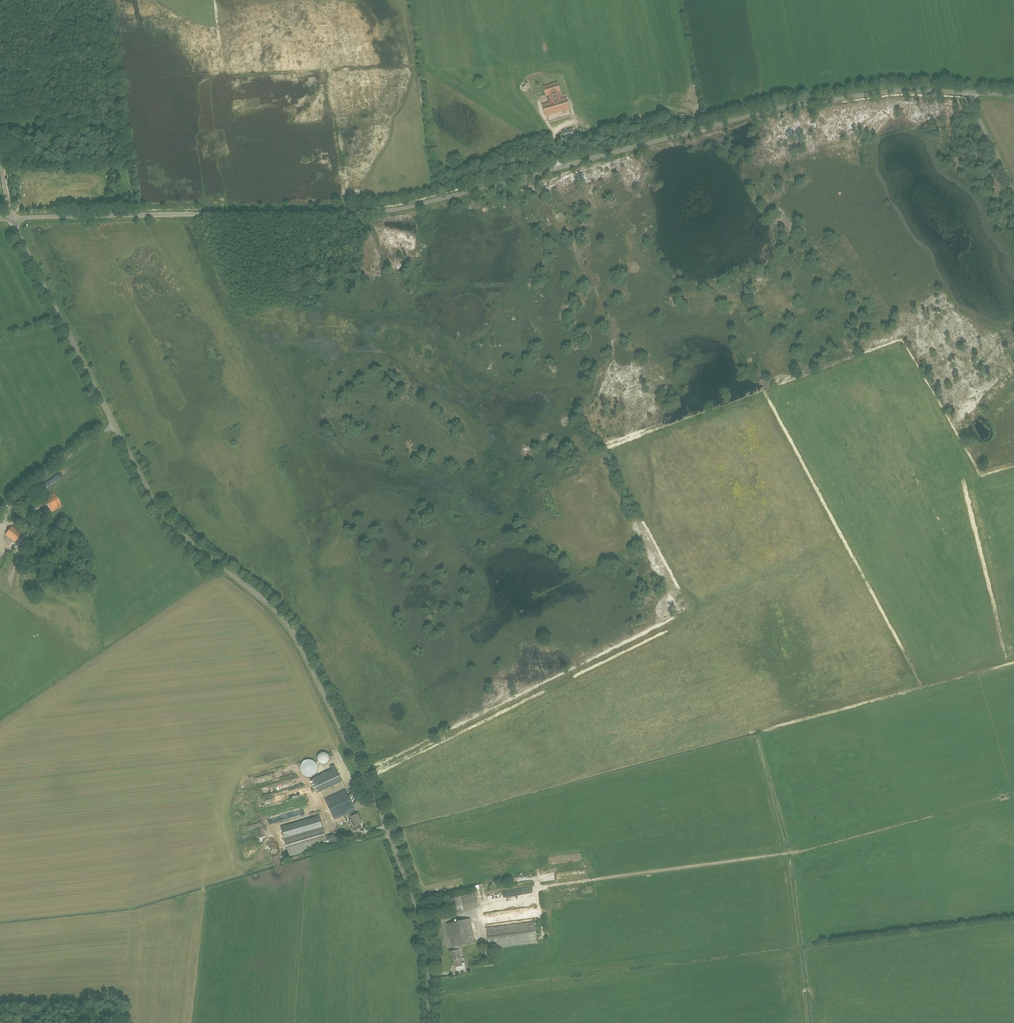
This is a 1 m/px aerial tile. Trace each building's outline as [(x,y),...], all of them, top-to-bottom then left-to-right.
[(543,106),(546,116),(569,109),(566,98),(560,100),(558,92),(559,92),(557,83),(544,87),(545,93),(551,91),(555,103),(543,106)] [(574,135),(572,129),(562,132),(564,138),(574,135)] [(51,512),(62,507),(54,493),(44,499),(51,512)] [(30,518),(35,525),(47,517),(42,510),(30,518)] [(5,534),(15,542),(21,534),(12,526),(5,534)] [(328,761),(324,752),(315,755),(319,765),(328,761)] [(317,770),(318,768),(317,767),(317,765),(316,763),(315,762),(313,761),(312,760),(311,760),(309,760),(308,760),(306,760),(304,761),(302,762),(302,763),(301,765),(300,766),(300,769),(300,770),(301,772),(302,773),(303,775),(305,776),(306,776),(308,777),(309,777),(311,777),(312,776),(313,776),(315,774),(316,773),(317,771),(317,770)] [(330,770),(309,779),(315,793),(339,783),(332,765),(328,766),(330,770)] [(349,820),(351,825),(354,831),(361,828),(360,824),(362,823),(358,814),(356,815),(354,811),(355,810),(346,790),(325,799),(334,820),(347,814),(350,820),(349,820)] [(290,856),(328,844),(320,816),(281,828),(290,856)] [(458,946),(475,942),(470,918),(447,924),(452,947),(453,947),(454,951),(452,951),(453,960),(454,960),(454,962),(455,967),(457,967),(458,971),(466,969),(464,962),(462,963),(461,961),(460,959),(459,950),(458,950),(458,946)] [(535,922),(517,924),(487,928),(490,948),(537,942),(535,922)]
